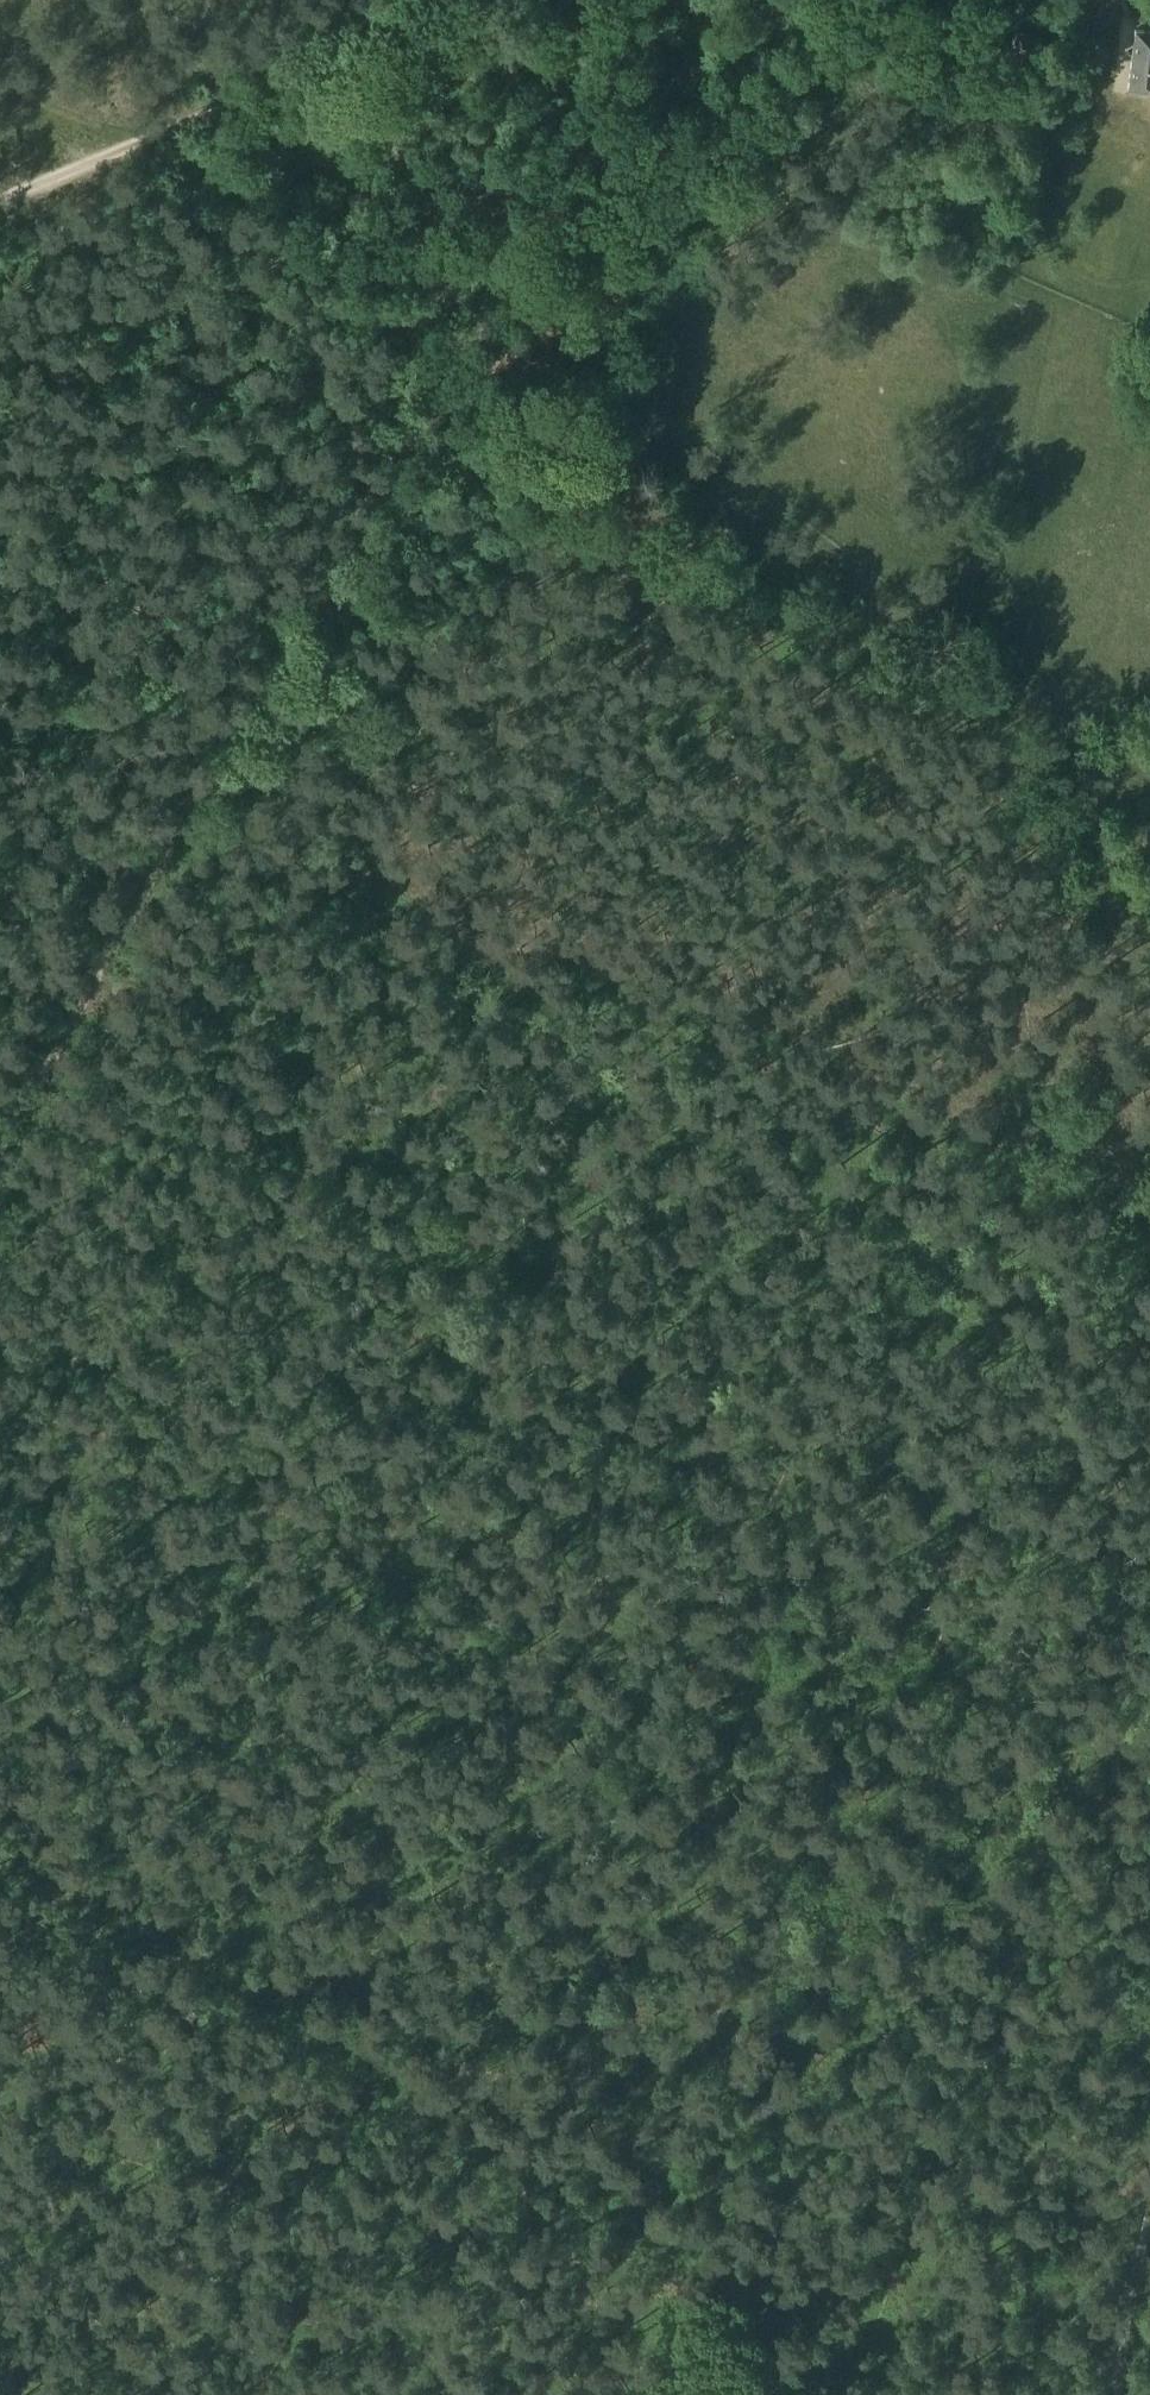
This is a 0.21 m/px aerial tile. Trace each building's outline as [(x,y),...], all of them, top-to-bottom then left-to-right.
[(1012,30),(1007,55),(1037,60),(1041,36),(1012,30)] [(1129,88),(1149,91),(1149,33),(1135,31),(1129,88)]
